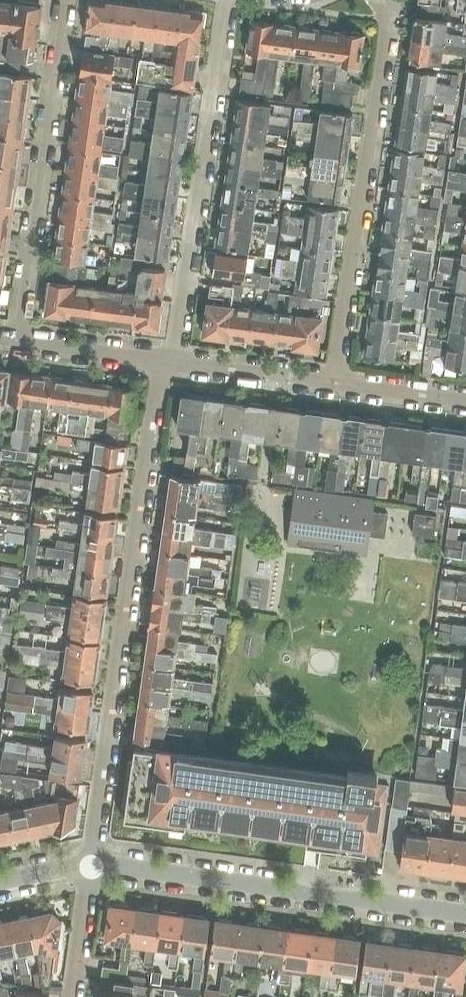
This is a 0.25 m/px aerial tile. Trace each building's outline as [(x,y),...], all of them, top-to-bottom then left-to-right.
[(16,75),(18,59),(33,61),(33,59),(35,43),(37,35),(38,35),(39,34),(38,34),(42,11),(42,9),(40,9),(37,5),(37,3),(36,2),(36,3),(20,1),(20,0),(18,0),(18,2),(10,1),(10,3),(0,2),(0,72),(16,75)] [(115,3),(102,1),(102,0),(88,0),(87,10),(89,10),(88,17),(86,17),(84,30),(91,31),(91,30),(101,31),(100,37),(86,35),(84,46),(108,49),(109,47),(115,3)] [(464,23),(465,17),(465,14),(465,0),(457,0),(456,12),(465,13),(463,23),(464,23)] [(115,3),(109,47),(118,48),(120,34),(132,36),(137,5),(133,5),(134,4),(126,3),(125,4),(115,3)] [(422,3),(420,14),(430,16),(444,17),(445,6),(441,5),(422,3)] [(137,5),(132,36),(144,38),(143,47),(153,49),(159,8),(148,7),(148,6),(140,5),(140,6),(137,5)] [(152,57),(151,60),(171,63),(173,63),(176,40),(177,40),(181,11),(177,11),(178,10),(169,9),(169,10),(159,8),(153,49),(152,57)] [(139,60),(137,81),(182,87),(192,89),(195,68),(195,65),(197,65),(199,55),(197,55),(201,26),(204,26),(206,12),(191,10),(191,12),(181,11),(177,40),(176,40),(173,63),(171,63),(151,60),(139,58),(139,60)] [(464,23),(463,23),(461,35),(445,32),(447,21),(425,19),(415,17),(415,19),(413,19),(411,34),(413,34),(413,39),(465,46),(465,23),(464,23)] [(242,78),(242,80),(240,91),(250,93),(263,94),(274,25),(274,23),(264,22),(263,20),(256,19),(255,21),(251,20),(246,51),(259,53),(256,72),(255,80),(242,78)] [(278,55),(292,57),(296,28),(292,28),(291,25),(284,25),(283,26),(274,25),(263,94),(273,96),(278,55)] [(292,57),(303,58),(298,98),(309,100),(314,60),(318,31),(309,30),(308,28),(301,27),(300,29),(296,28),(292,57)] [(324,80),(322,90),(321,102),(332,104),(332,102),(331,102),(333,91),(341,34),(332,33),(331,31),(324,30),(322,32),(318,31),(314,60),(324,61),(322,79),(324,80)] [(354,93),(356,93),(357,83),(346,81),(348,65),(359,66),(364,35),(360,34),(359,32),(352,31),(351,33),(341,32),(341,34),(333,91),(331,102),(332,102),(352,105),(354,93)] [(465,54),(465,46),(413,39),(412,44),(410,43),(407,58),(409,58),(409,60),(419,62),(441,65),(442,52),(465,55),(465,54)] [(143,47),(142,56),(152,57),(153,49),(143,47)] [(132,57),(129,57),(117,55),(93,52),(84,50),(83,50),(81,62),(79,62),(78,71),(80,71),(79,74),(80,75),(111,79),(113,64),(131,67),(129,80),(137,81),(139,60),(132,59),(132,57)] [(437,73),(417,70),(408,68),(407,70),(405,72),(405,77),(406,79),(405,88),(455,95),(457,86),(450,85),(436,83),(437,73)] [(243,70),(242,78),(255,80),(256,72),(243,70)] [(16,75),(0,72),(0,94),(28,98),(29,90),(31,88),(32,83),(30,80),(31,77),(16,75)] [(452,73),(450,85),(457,86),(458,86),(459,75),(452,73)] [(134,92),(131,91),(110,88),(111,79),(80,75),(79,78),(77,80),(77,85),(78,87),(76,97),(128,104),(132,105),(134,92)] [(188,114),(189,106),(191,104),(192,99),(191,96),(191,93),(159,88),(157,101),(146,99),(148,86),(139,85),(136,106),(188,114)] [(431,111),(432,106),(433,100),(454,103),(455,95),(405,88),(403,96),(402,97),(400,106),(431,111)] [(27,106),(28,98),(0,94),(0,115),(25,119),(25,116),(27,116),(29,106),(27,106)] [(107,114),(126,117),(128,104),(76,97),(75,107),(73,109),(73,114),(74,117),(73,120),(106,125),(107,114)] [(292,106),(284,105),(283,115),(269,113),(270,106),(270,103),(249,101),(239,99),(238,103),(236,105),(235,110),(237,113),(236,120),(289,128),(292,106)] [(188,114),(136,106),(135,115),(143,116),(155,118),(153,130),(185,135),(185,132),(187,130),(188,125),(187,122),(188,114)] [(430,121),(431,111),(400,106),(399,115),(400,117),(399,125),(449,133),(451,124),(430,121)] [(352,114),(320,109),(319,122),(298,119),(297,129),(349,136),(350,126),(353,125),(353,120),(352,118),(352,114)] [(12,138),(22,140),(22,136),(24,135),(25,129),(24,127),(25,119),(0,115),(0,137),(12,138)] [(135,115),(133,127),(141,128),(143,116),(135,115)] [(461,115),(458,136),(465,137),(465,116),(461,115)] [(122,151),(124,138),(104,135),(106,125),(73,120),(73,123),(71,125),(70,130),(71,133),(70,145),(102,150),(102,148),(122,151)] [(280,134),(278,148),(286,149),(289,128),(236,120),(234,128),(232,131),(231,136),(233,138),(233,141),(264,145),(266,132),(280,134)] [(396,145),(406,146),(426,149),(427,137),(446,139),(448,140),(449,133),(399,125),(398,134),(396,135),(395,140),(396,142),(396,145)] [(348,145),(349,136),(297,129),(292,128),(290,146),(296,147),(297,138),(316,141),(314,153),(346,157),(346,153),(349,152),(349,147),(348,145)] [(131,139),(130,147),(182,155),(183,148),(185,146),(186,140),(184,138),(185,135),(153,130),(151,142),(131,139)] [(446,139),(445,151),(452,152),(454,133),(449,133),(448,140),(446,139)] [(458,136),(456,144),(465,145),(465,137),(458,136)] [(18,165),(19,157),(22,155),(22,150),(21,148),(21,144),(11,143),(0,141),(0,163),(18,165)] [(229,162),(275,168),(277,160),(262,158),(264,145),(233,141),(232,144),(230,147),(229,152),(231,154),(229,162)] [(66,170),(118,178),(118,177),(119,165),(100,163),(102,150),(70,145),(69,151),(67,153),(66,158),(68,160),(66,170)] [(179,176),(179,173),(181,171),(182,166),(181,163),(182,155),(130,147),(128,156),(130,156),(149,159),(147,172),(179,176)] [(425,152),(396,148),(395,151),(393,152),(392,158),(394,160),(393,169),(443,177),(447,154),(439,153),(437,166),(423,164),(425,152)] [(456,148),(455,156),(463,157),(464,150),(456,148)] [(288,155),(286,171),(342,179),(344,170),(346,168),(347,163),(345,161),(346,157),(314,153),(312,166),(293,163),(294,156),(288,155)] [(225,177),(227,180),(226,183),(258,187),(260,174),(274,176),(275,168),(229,162),(228,170),(226,172),(225,177)] [(15,186),(16,178),(18,178),(20,168),(18,168),(18,165),(0,163),(0,184),(15,186)] [(275,168),(274,176),(281,177),(282,177),(283,169),(282,169),(275,168)] [(391,179),(389,180),(387,190),(419,194),(421,180),(442,184),(443,177),(393,169),(391,179)] [(449,169),(447,178),(465,181),(465,172),(449,169)] [(97,187),(116,189),(118,178),(66,170),(65,180),(63,182),(62,187),(63,190),(63,193),(95,198),(97,187)] [(286,171),(284,180),(309,184),(307,196),(339,201),(340,197),(342,195),(343,190),(341,188),(342,179),(286,171)] [(125,180),(123,189),(176,197),(177,189),(179,187),(180,182),(178,179),(179,176),(147,172),(145,184),(126,181),(125,180)] [(447,178),(444,201),(448,201),(452,202),(453,189),(465,191),(465,181),(447,178)] [(257,195),(271,197),(272,189),(258,187),(226,183),(225,191),(223,193),(222,198),(224,201),(223,204),(255,208),(257,195)] [(12,207),(13,203),(15,202),(16,196),(14,194),(15,186),(0,184),(0,205),(2,206),(12,207)] [(284,185),(282,198),(291,199),(293,186),(284,185)] [(440,196),(442,188),(435,187),(433,195),(440,196)] [(176,197),(123,189),(122,197),(143,200),(141,213),(172,217),(173,214),(175,212),(176,207),(174,205),(176,197)] [(272,189),(271,197),(278,198),(279,190),(272,189)] [(419,194),(387,190),(386,199),(388,201),(386,211),(427,217),(437,218),(438,209),(417,206),(419,194)] [(95,198),(63,193),(63,196),(61,198),(60,203),(61,206),(60,215),(111,222),(113,214),(93,211),(95,198)] [(439,207),(440,197),(432,196),(430,206),(439,207)] [(458,216),(459,203),(452,202),(448,201),(445,223),(465,226),(465,217),(458,216)] [(253,220),(255,208),(223,204),(223,207),(220,209),(220,214),(221,217),(220,225),(266,231),(267,223),(267,222),(253,220)] [(338,209),(328,208),(308,205),(306,218),(289,215),(290,210),(284,210),(282,223),(288,224),(335,231),(336,222),(338,221),(339,215),(337,213),(338,209)] [(2,210),(0,210),(0,231),(9,232),(10,224),(12,223),(13,217),(11,215),(12,211),(2,210)] [(383,222),(382,227),(384,229),(383,231),(412,236),(414,222),(426,224),(427,217),(386,211),(385,221),(383,222)] [(169,238),(170,231),(173,228),(173,223),(172,221),(172,217),(141,213),(139,225),(119,222),(117,230),(169,238)] [(88,243),(91,228),(114,232),(115,223),(111,222),(60,215),(58,225),(57,227),(56,232),(57,235),(57,238),(88,243)] [(426,224),(424,237),(427,238),(434,239),(436,226),(437,218),(427,217),(426,224)] [(267,223),(266,231),(277,232),(278,225),(267,223)] [(463,242),(462,246),(465,247),(465,226),(445,223),(443,230),(450,231),(456,232),(464,233),(463,242)] [(287,233),(286,234),(303,236),(301,248),(331,253),(332,249),(334,247),(335,242),(333,240),(335,231),(288,224),(287,233)] [(217,246),(248,251),(249,251),(251,237),(265,239),(266,231),(220,225),(219,233),(216,235),(216,240),(217,242),(217,246)] [(136,241),(134,255),(166,259),(167,256),(169,254),(170,249),(168,246),(169,238),(117,230),(116,238),(136,241)] [(443,230),(441,243),(448,244),(450,231),(443,230)] [(6,253),(7,245),(9,243),(10,237),(8,235),(9,232),(0,231),(0,252),(6,253)] [(265,239),(264,243),(275,245),(277,232),(266,231),(265,239)] [(411,247),(412,236),(383,231),(380,252),(431,259),(432,251),(411,247)] [(54,259),(63,260),(95,265),(97,255),(87,254),(88,243),(57,238),(56,241),(54,243),(53,248),(55,251),(54,259)] [(447,256),(440,255),(438,264),(465,268),(465,247),(462,246),(460,258),(447,256)] [(283,258),(281,267),(328,274),(329,265),(332,264),(333,258),(331,256),(331,253),(301,248),(299,261),(283,258)] [(241,284),(243,284),(269,288),(271,278),(270,278),(271,274),(245,271),(247,255),(226,252),(216,251),(212,275),(222,276),(242,279),(241,284)] [(416,275),(418,265),(430,267),(431,259),(380,252),(377,273),(419,279),(419,275),(416,275)] [(121,256),(110,255),(109,265),(120,266),(121,256)] [(120,266),(118,276),(128,278),(129,269),(138,270),(142,267),(144,259),(121,256),(120,266)] [(80,266),(53,263),(51,281),(50,281),(50,282),(47,282),(45,298),(48,298),(46,307),(45,307),(45,308),(46,309),(50,313),(50,315),(51,315),(51,313),(69,316),(76,271),(79,272),(80,266)] [(438,264),(437,271),(444,272),(458,274),(456,287),(465,289),(465,268),(438,264)] [(99,269),(80,266),(79,272),(76,271),(69,316),(74,317),(74,319),(90,321),(96,286),(85,285),(86,279),(97,280),(99,269)] [(160,299),(162,286),(165,270),(142,267),(138,270),(135,293),(137,293),(133,325),(151,327),(151,329),(152,329),(152,327),(157,324),(159,324),(159,323),(157,322),(159,311),(160,311),(162,300),(160,299)] [(294,291),(325,296),(325,292),(328,290),(329,285),(327,283),(328,274),(281,267),(280,276),(296,278),(294,291)] [(437,271),(435,284),(442,285),(444,272),(437,271)] [(377,273),(377,274),(377,275),(375,277),(374,282),(375,284),(374,294),(425,301),(426,292),(419,291),(420,285),(418,285),(419,279),(377,273)] [(96,286),(90,321),(106,323),(106,321),(112,322),(118,276),(109,275),(107,288),(96,286)] [(126,291),(128,278),(118,276),(112,322),(117,322),(117,325),(133,327),(133,325),(137,293),(135,293),(126,291)] [(223,305),(208,303),(203,334),(207,335),(209,337),(214,338),(217,336),(227,338),(227,337),(234,283),(233,283),(232,287),(221,286),(211,284),(209,295),(224,297),(223,305)] [(243,284),(241,284),(234,283),(227,337),(236,338),(238,340),(243,341),(245,339),(249,340),(253,309),(239,307),(241,288),(242,288),(243,284)] [(456,291),(454,302),(439,300),(441,289),(430,288),(427,307),(431,307),(465,312),(465,293),(456,291)] [(279,293),(268,291),(266,310),(253,309),(249,340),(252,340),(254,342),(259,343),(262,341),(271,343),(276,311),(279,293)] [(288,313),(276,311),(271,343),(274,343),(277,345),(282,346),(284,344),(293,346),(301,296),(290,294),(288,313)] [(400,318),(402,305),(416,307),(424,308),(425,301),(374,294),(373,303),(370,305),(369,314),(400,318)] [(317,350),(321,318),(308,316),(311,297),(301,296),(293,346),(303,348),(305,350),(310,351),(313,349),(317,350)] [(312,298),(311,308),(321,309),(322,299),(312,298)] [(416,320),(422,321),(424,308),(416,307),(414,320),(416,320)] [(450,328),(465,331),(465,312),(431,307),(428,307),(427,307),(425,321),(425,324),(429,325),(434,325),(436,315),(451,318),(450,328)] [(399,330),(400,318),(369,314),(368,323),(369,325),(368,335),(423,343),(424,334),(415,332),(399,330)] [(422,321),(416,320),(415,332),(424,334),(425,324),(425,321),(422,321)] [(429,325),(427,336),(437,337),(439,326),(434,325),(429,325)] [(426,344),(465,349),(465,331),(450,328),(448,339),(437,337),(427,336),(426,342),(426,344)] [(365,356),(394,360),(395,347),(411,349),(422,350),(423,343),(368,335),(366,345),(364,346),(363,351),(365,353),(365,356)] [(425,352),(434,353),(446,355),(444,366),(465,369),(465,349),(426,344),(425,352)] [(411,349),(409,362),(420,363),(421,353),(422,350),(411,349)] [(431,376),(434,353),(425,352),(422,375),(431,377),(431,376)] [(24,430),(32,376),(32,375),(23,373),(22,371),(16,370),(14,372),(11,372),(7,401),(20,403),(16,429),(24,430)] [(32,376),(24,430),(31,431),(35,405),(46,406),(47,407),(51,378),(50,378),(48,376),(42,375),(40,377),(32,376)] [(51,378),(47,407),(61,408),(57,431),(64,432),(66,417),(67,409),(71,381),(63,380),(61,378),(56,377),(53,379),(51,378)] [(66,417),(64,432),(85,435),(93,384),(83,383),(82,381),(76,380),(74,382),(73,381),(71,381),(67,409),(80,411),(79,419),(66,417)] [(93,384),(85,435),(93,436),(93,435),(96,413),(108,415),(109,415),(113,387),(111,387),(110,384),(104,384),(102,385),(93,384)] [(131,424),(130,422),(131,416),(133,414),(134,408),(132,406),(134,389),(113,386),(113,387),(109,415),(108,415),(105,437),(119,439),(129,441),(131,424)] [(186,457),(174,455),(172,471),(182,472),(194,474),(197,452),(203,400),(199,399),(199,396),(185,394),(184,396),(183,396),(178,428),(190,430),(186,457)] [(203,400),(197,452),(205,452),(208,432),(220,434),(225,399),(209,397),(209,400),(203,400)] [(220,434),(232,436),(227,474),(236,475),(245,405),(240,405),(241,402),(225,399),(220,434)] [(261,439),(262,439),(266,408),(267,408),(267,407),(265,407),(265,405),(251,403),(250,406),(245,405),(236,475),(248,477),(247,482),(256,483),(259,465),(246,463),(249,438),(261,439)] [(270,440),(277,441),(289,443),(286,467),(295,468),(302,413),(297,412),(298,409),(283,407),(283,409),(274,408),(267,407),(267,408),(266,408),(262,439),(270,440)] [(317,467),(304,465),(307,446),(319,447),(323,413),(308,411),(307,414),(302,413),(295,468),(293,484),(314,487),(317,467)] [(319,447),(330,449),(325,488),(334,490),(344,419),(339,418),(339,415),(323,413),(319,447)] [(348,451),(360,453),(365,420),(365,418),(349,416),(349,419),(344,419),(334,490),(343,491),(348,451)] [(372,455),(369,475),(367,489),(376,491),(385,424),(380,424),(381,420),(365,418),(365,420),(360,453),(372,455)] [(390,425),(385,424),(376,491),(376,495),(388,497),(390,482),(387,477),(390,457),(402,459),(406,424),(391,422),(390,425)] [(406,424),(402,459),(413,460),(411,480),(420,481),(426,430),(422,429),(422,426),(406,424)] [(420,481),(419,490),(418,490),(417,501),(416,505),(438,508),(439,495),(439,492),(428,491),(429,482),(431,463),(443,464),(448,429),(432,427),(432,430),(426,430),(420,481)] [(12,431),(9,448),(16,449),(20,450),(24,430),(16,429),(12,431)] [(455,466),(450,500),(460,501),(465,452),(465,435),(463,435),(464,432),(448,429),(443,464),(455,466)] [(24,430),(20,450),(25,450),(28,451),(31,431),(24,430)] [(58,435),(57,443),(71,445),(72,437),(58,435)] [(117,443),(78,437),(77,445),(94,448),(92,460),(114,463),(124,464),(125,457),(127,455),(128,449),(126,447),(127,444),(117,443)] [(0,465),(2,455),(15,457),(16,449),(9,448),(0,447),(0,465)] [(16,449),(15,457),(20,457),(27,458),(28,451),(25,450),(20,450),(16,449)] [(40,454),(38,470),(48,471),(51,455),(40,454)] [(123,468),(113,467),(91,464),(90,476),(72,473),(71,481),(120,488),(121,481),(124,480),(124,474),(123,472),(123,468)] [(274,465),(272,481),(293,484),(295,468),(286,467),(274,465)] [(54,478),(54,479),(71,481),(72,473),(55,471),(54,478)] [(12,485),(13,477),(0,475),(0,483),(12,485)] [(37,475),(35,485),(69,490),(70,489),(71,481),(54,479),(54,478),(37,475)] [(167,492),(167,494),(228,502),(238,503),(239,503),(242,484),(233,483),(231,493),(217,491),(216,492),(199,490),(201,479),(182,476),(171,475),(171,478),(169,477),(167,486),(170,486),(169,492),(167,492)] [(13,477),(12,485),(31,488),(32,479),(14,477),(13,477)] [(86,504),(108,507),(118,508),(118,505),(120,503),(121,497),(120,495),(120,488),(71,481),(70,489),(88,491),(86,504)] [(11,493),(12,485),(0,483),(0,492),(11,493)] [(11,493),(10,500),(29,503),(31,488),(12,485),(11,493)] [(366,555),(368,534),(384,537),(387,513),(372,511),(373,500),(295,489),(288,544),(366,555)] [(405,499),(417,501),(418,490),(406,489),(405,499)] [(228,502),(167,494),(167,495),(169,495),(168,501),(165,501),(164,510),(166,510),(166,513),(196,517),(197,506),(227,510),(228,502)] [(449,513),(465,516),(465,507),(450,505),(449,513)] [(116,519),(117,516),(85,511),(83,523),(59,520),(58,527),(58,528),(82,531),(114,536),(115,528),(117,527),(118,521),(116,519)] [(435,526),(437,515),(415,512),(414,523),(412,533),(434,536),(435,526)] [(162,530),(162,531),(233,540),(234,533),(194,527),(196,517),(166,513),(166,515),(163,515),(162,523),(165,524),(164,530),(162,530)] [(33,524),(33,525),(47,527),(48,518),(36,516),(34,516),(33,524)] [(7,532),(8,523),(0,522),(0,531),(7,532)] [(7,532),(24,534),(25,525),(8,523),(7,532)] [(448,525),(445,546),(462,549),(463,540),(457,539),(459,527),(448,525)] [(55,548),(111,556),(112,548),(114,546),(115,541),(113,538),(114,536),(82,531),(80,542),(56,539),(55,548)] [(190,554),(192,543),(232,548),(233,540),(162,531),(162,533),(163,533),(162,539),(160,539),(159,547),(161,547),(161,550),(190,554)] [(6,540),(23,542),(24,534),(7,532),(6,540)] [(28,535),(27,543),(38,544),(39,536),(28,535)] [(38,544),(27,543),(25,562),(35,564),(38,544)] [(65,557),(63,568),(77,570),(108,575),(109,572),(111,573),(112,563),(110,563),(111,556),(55,548),(47,546),(46,554),(65,557)] [(445,546),(444,553),(461,555),(462,549),(445,546)] [(157,568),(156,569),(211,575),(212,568),(189,564),(190,554),(161,550),(160,553),(158,552),(157,561),(159,561),(158,567),(157,567),(157,568)] [(29,564),(28,571),(36,573),(38,565),(29,564)] [(18,576),(19,567),(0,565),(0,573),(18,576)] [(74,590),(105,595),(106,592),(108,591),(109,585),(107,583),(108,575),(77,570),(63,568),(53,566),(52,574),(76,578),(74,590)] [(212,568),(211,575),(215,576),(220,576),(221,569),(212,568)] [(155,576),(154,584),(156,585),(156,587),(154,587),(187,592),(187,591),(192,592),(193,583),(214,586),(214,584),(215,576),(211,575),(156,569),(156,570),(158,570),(157,576),(155,576)] [(18,585),(20,576),(18,576),(0,573),(0,583),(18,585)] [(441,579),(439,588),(457,591),(458,581),(441,579)] [(458,581),(457,591),(465,592),(465,582),(458,581)] [(150,606),(202,613),(203,605),(203,604),(185,602),(187,592),(154,587),(154,590),(152,589),(150,598),(153,598),(152,605),(150,604),(150,606)] [(439,588),(438,596),(456,599),(457,591),(439,588)] [(465,600),(465,592),(457,591),(456,599),(465,600)] [(105,602),(105,599),(95,598),(73,594),(72,606),(48,603),(47,611),(102,619),(103,611),(105,610),(106,604),(105,602)] [(14,616),(17,616),(20,597),(12,596),(10,607),(0,606),(0,614),(2,614),(14,616)] [(22,599),(21,607),(44,610),(45,602),(22,599)] [(203,605),(202,613),(210,614),(216,615),(217,607),(203,605)] [(148,614),(147,622),(149,622),(149,625),(150,625),(160,627),(180,629),(182,630),(183,619),(201,621),(202,613),(150,606),(150,607),(151,608),(151,614),(148,614)] [(44,610),(21,607),(20,615),(43,619),(44,610)] [(68,634),(99,639),(100,636),(102,634),(103,629),(101,626),(102,619),(47,611),(46,618),(70,622),(68,634)] [(202,613),(201,621),(209,623),(210,614),(202,613)] [(12,634),(14,616),(2,614),(1,622),(0,632),(12,634)] [(451,632),(452,622),(440,621),(438,630),(439,630),(451,632)] [(452,622),(451,632),(465,634),(465,624),(452,622)] [(146,643),(146,644),(195,650),(196,642),(178,639),(180,629),(160,627),(150,625),(150,627),(148,627),(147,636),(149,636),(148,642),(146,642),(146,643)] [(451,632),(439,630),(438,639),(450,641),(451,632)] [(9,652),(12,634),(0,632),(0,651),(9,652)] [(450,641),(465,643),(465,634),(451,632),(450,641)] [(99,646),(99,643),(67,638),(66,650),(41,647),(40,655),(96,663),(98,663),(98,662),(96,662),(97,655),(99,654),(100,648),(99,646)] [(195,650),(209,652),(210,644),(196,642),(195,650)] [(40,655),(41,647),(13,643),(12,651),(23,652),(40,655)] [(176,655),(194,658),(217,661),(217,653),(209,652),(195,650),(146,644),(146,645),(148,645),(147,652),(144,651),(143,660),(145,660),(145,663),(175,667),(176,655)] [(8,660),(9,652),(0,651),(0,659),(8,660)] [(40,655),(23,652),(22,662),(40,664),(40,663),(39,662),(40,655)] [(63,666),(61,679),(93,683),(94,680),(96,679),(97,673),(95,671),(96,664),(98,664),(98,663),(96,663),(40,655),(39,662),(40,663),(63,666)] [(433,662),(429,671),(446,674),(447,664),(433,662)] [(141,680),(141,681),(189,688),(191,680),(173,677),(175,667),(145,663),(145,665),(142,665),(141,673),(144,674),(143,680),(141,680)] [(446,674),(465,676),(465,666),(447,664),(446,674)] [(429,671),(427,682),(445,685),(445,682),(446,674),(429,671)] [(445,682),(465,685),(465,676),(446,674),(445,682)] [(34,703),(35,695),(26,693),(28,678),(9,675),(7,691),(5,699),(34,703)] [(191,680),(189,688),(211,691),(212,691),(213,683),(191,680)] [(139,689),(138,697),(140,698),(140,700),(169,704),(171,693),(188,695),(189,688),(141,681),(141,682),(141,683),(142,683),(141,689),(139,689)] [(92,694),(92,691),(82,690),(60,686),(59,698),(35,695),(34,703),(89,711),(90,704),(93,702),(93,696),(92,694)] [(188,695),(188,697),(210,700),(211,700),(212,691),(211,691),(189,688),(188,695)] [(440,715),(465,718),(465,697),(463,708),(442,705),(441,709),(440,715)] [(5,699),(4,707),(33,711),(34,703),(5,699)] [(137,703),(136,711),(138,711),(137,719),(185,726),(207,729),(208,720),(207,720),(168,714),(169,704),(140,700),(139,703),(137,703)] [(34,703),(33,711),(56,714),(55,726),(87,731),(87,728),(89,726),(90,721),(88,718),(89,711),(34,703)] [(424,712),(423,721),(439,723),(440,715),(435,714),(424,712)] [(439,723),(460,726),(459,737),(459,738),(465,739),(465,718),(440,715),(439,723)] [(135,735),(135,737),(135,738),(145,739),(164,742),(166,733),(192,737),(191,745),(204,747),(207,729),(185,726),(137,719),(136,727),(134,726),(133,735),(135,735)] [(85,740),(75,739),(55,735),(53,746),(6,740),(5,748),(83,760),(84,753),(86,751),(87,745),(85,743),(85,740)] [(435,756),(465,760),(465,739),(459,738),(448,737),(447,749),(436,747),(435,756)] [(419,745),(418,754),(428,755),(429,746),(419,745)] [(368,835),(378,836),(383,802),(381,802),(382,795),(374,794),(377,775),(347,771),(347,776),(134,747),(132,761),(129,760),(127,772),(130,773),(127,793),(124,792),(123,804),(125,804),(123,818),(185,827),(187,816),(307,832),(305,844),(366,852),(368,835)] [(49,775),(79,780),(80,780),(80,777),(82,775),(83,769),(82,767),(83,760),(5,748),(3,748),(1,769),(17,771),(18,758),(51,763),(49,775)] [(418,754),(415,775),(436,778),(437,765),(435,765),(434,765),(435,756),(419,754),(418,754)] [(434,765),(437,765),(455,768),(453,780),(465,782),(465,760),(435,756),(434,765)] [(22,776),(13,775),(1,773),(4,789),(16,786),(20,806),(8,809),(15,838),(19,837),(19,839),(28,837),(27,835),(34,834),(25,785),(24,785),(22,776)] [(54,831),(55,831),(49,800),(36,803),(33,788),(41,786),(39,778),(23,776),(34,834),(41,832),(42,835),(50,833),(50,831),(54,830),(54,831)] [(53,780),(44,778),(47,794),(51,795),(53,780)] [(396,778),(392,806),(407,809),(410,786),(411,780),(396,778)] [(79,783),(53,780),(51,795),(50,800),(49,800),(55,831),(73,827),(76,810),(78,808),(79,802),(77,800),(77,797),(79,783)] [(411,780),(410,786),(417,787),(417,790),(453,794),(451,807),(465,809),(465,787),(411,780)] [(414,806),(413,815),(416,815),(426,816),(431,817),(432,809),(414,806)] [(2,841),(2,843),(11,841),(11,839),(15,838),(8,809),(0,811),(0,841),(2,841)] [(455,812),(452,835),(452,838),(454,838),(450,872),(460,873),(462,876),(465,877),(465,813),(455,812)] [(431,817),(426,816),(416,815),(413,815),(406,814),(400,865),(425,868),(430,835),(429,835),(431,822),(432,823),(432,821),(431,817)] [(429,835),(430,835),(425,868),(436,870),(438,873),(445,874),(447,872),(450,872),(454,838),(452,838),(452,835),(441,834),(441,826),(439,824),(432,823),(431,822),(429,835)] [(106,928),(104,937),(107,937),(106,938),(123,940),(120,960),(129,961),(132,941),(136,909),(134,909),(133,909),(133,906),(128,906),(115,904),(115,906),(111,906),(108,928),(106,928)] [(136,909),(132,941),(147,943),(144,963),(152,964),(153,964),(156,945),(160,912),(157,912),(157,910),(140,907),(139,909),(136,909)] [(160,912),(156,945),(171,947),(168,966),(169,966),(177,968),(180,948),(184,916),(181,915),(182,913),(164,911),(163,913),(160,912)] [(52,912),(30,916),(36,951),(37,951),(42,988),(50,989),(56,948),(58,948),(59,935),(57,935),(60,920),(52,912)] [(184,916),(180,948),(195,950),(193,969),(202,970),(208,929),(209,919),(206,919),(206,917),(188,914),(188,916),(184,916)] [(25,953),(36,951),(30,916),(30,915),(17,917),(17,919),(11,920),(22,975),(30,974),(25,953)] [(219,921),(214,920),(210,952),(226,955),(223,974),(232,975),(239,923),(236,923),(237,921),(219,918),(219,921)] [(0,921),(0,958),(10,957),(14,977),(22,975),(11,920),(5,922),(4,920),(0,921)] [(244,957),(259,959),(263,927),(260,926),(260,924),(242,922),(242,924),(239,923),(232,975),(241,977),(244,957)] [(271,984),(279,985),(287,930),(285,930),(285,927),(267,925),(267,927),(263,927),(259,959),(274,961),(271,981),(271,984)] [(290,930),(287,930),(279,985),(278,996),(288,996),(289,983),(292,964),(307,966),(311,933),(308,933),(308,931),(291,928),(290,930)] [(315,932),(315,934),(311,933),(307,966),(322,968),(319,988),(328,989),(335,937),(333,936),(333,934),(329,933),(315,932)] [(356,972),(360,940),(356,939),(356,937),(339,935),(338,937),(335,937),(328,989),(338,990),(340,970),(356,972)] [(371,974),(386,977),(391,944),(387,944),(387,942),(374,940),(370,939),(369,941),(366,941),(358,993),(368,994),(371,974)] [(410,980),(415,948),(411,947),(412,945),(394,943),(394,945),(391,944),(386,977),(383,996),(389,996),(392,996),(395,978),(410,980)] [(435,983),(439,951),(436,951),(436,948),(418,946),(418,948),(415,948),(410,980),(408,996),(417,996),(419,981),(435,983)] [(442,951),(439,951),(435,983),(433,996),(442,996),(444,985),(460,987),(460,986),(462,986),(463,978),(461,977),(464,955),(460,954),(460,952),(443,949),(442,951)] [(127,976),(129,961),(120,960),(119,968),(103,966),(101,977),(101,979),(126,982),(127,976)] [(193,969),(190,985),(199,987),(202,970),(193,969)] [(152,971),(150,982),(161,984),(162,973),(152,971)] [(22,975),(24,985),(32,986),(30,974),(22,975)] [(14,977),(16,984),(24,985),(22,975),(14,977)] [(145,984),(146,978),(127,976),(126,982),(145,984)] [(132,994),(151,996),(153,985),(145,984),(126,982),(101,979),(98,979),(98,982),(100,982),(100,986),(97,986),(96,996),(132,996),(132,994)] [(179,996),(198,996),(199,987),(190,985),(180,984),(179,996)] [(49,993),(17,988),(17,990),(0,987),(0,995),(10,996),(49,996),(49,993)] [(175,988),(164,987),(163,996),(174,996),(175,988)] [(205,989),(203,996),(229,996),(230,992),(205,989)]
